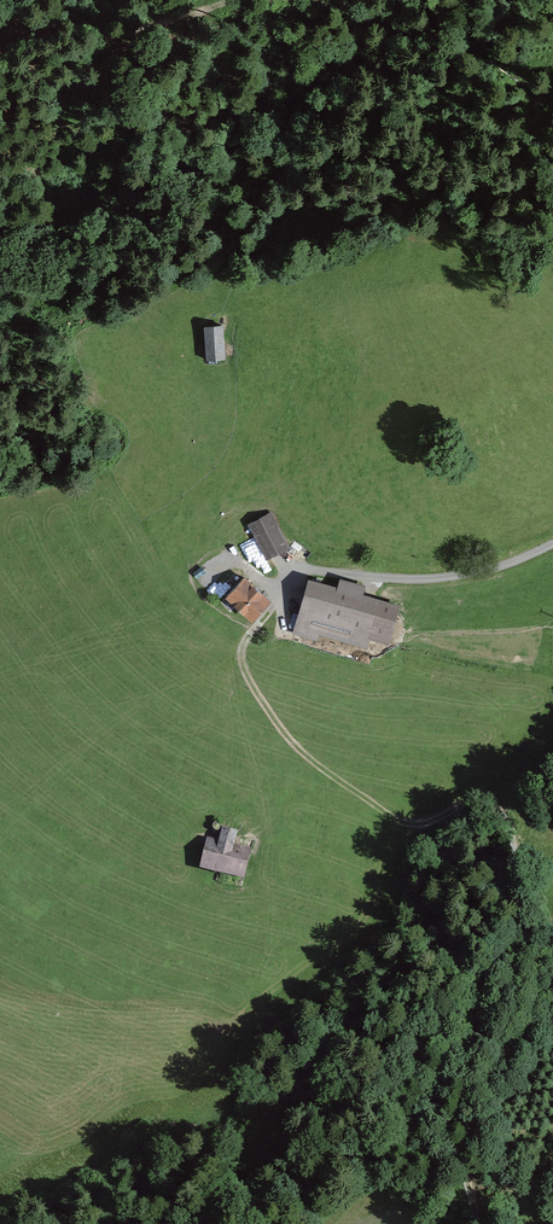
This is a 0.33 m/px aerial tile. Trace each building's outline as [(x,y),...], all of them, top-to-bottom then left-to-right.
[(219,329),(198,330),(199,361),(221,360),(219,329)] [(270,513),(247,523),(262,556),(285,546),(270,513)] [(262,601),(239,579),(218,601),(241,623),(262,601)] [(389,608),(303,584),(290,629),(355,647),(357,640),(378,646),(389,608)] [(231,832),(216,827),(212,841),(201,838),(193,868),(238,880),(246,850),(227,845),(231,832)]
